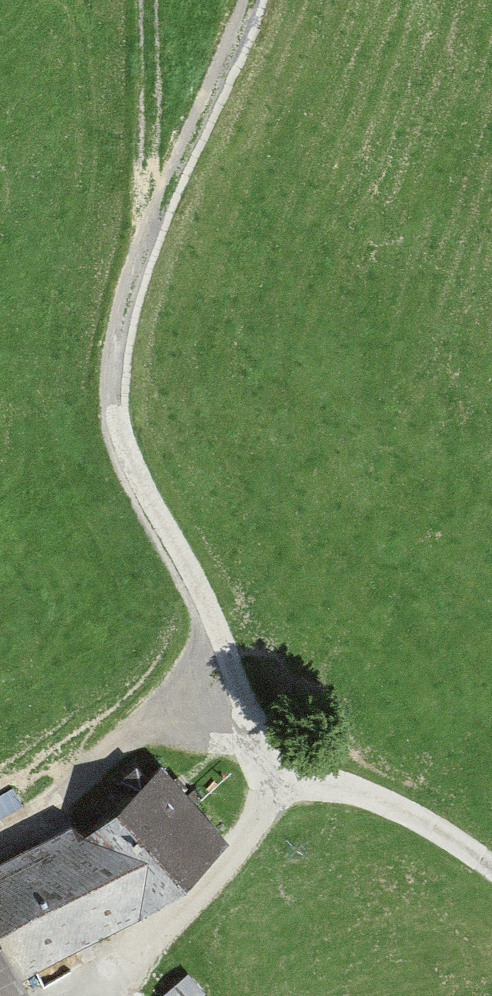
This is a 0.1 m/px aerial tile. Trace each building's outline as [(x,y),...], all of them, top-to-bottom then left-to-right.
[(122,785),(78,832),(144,894),(224,823),(147,759),(136,771),(118,755),(105,769),(122,785)] [(78,832),(70,824),(0,860),(0,994),(27,980),(16,960),(144,894),(78,832)]
